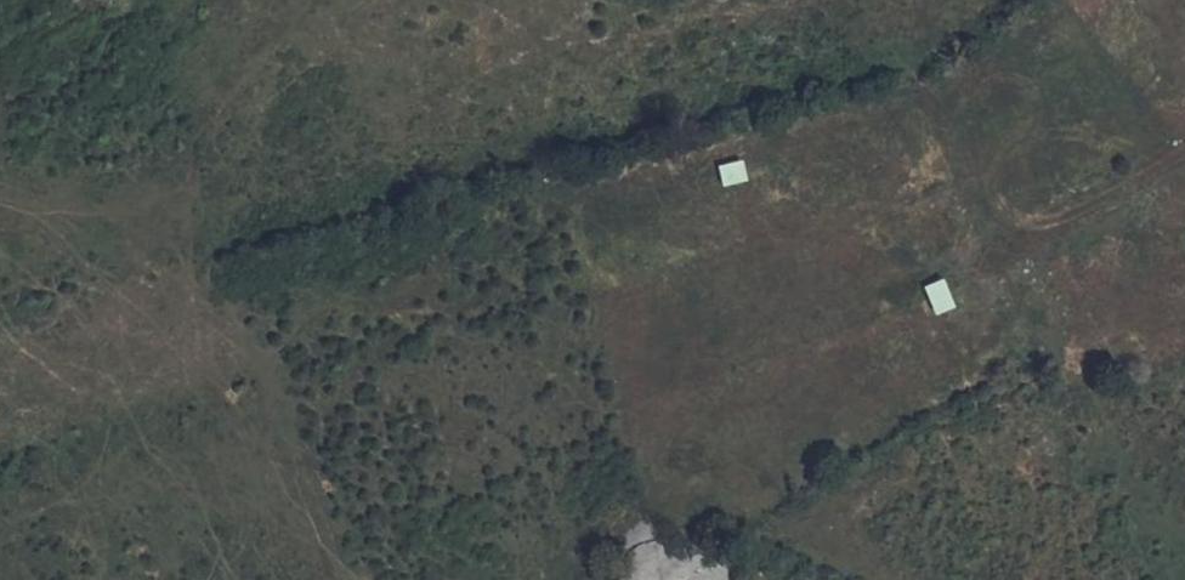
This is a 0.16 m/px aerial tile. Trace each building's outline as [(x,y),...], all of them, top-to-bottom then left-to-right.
[(744,159),(718,164),(722,185),(748,180),(744,159)] [(936,312),(952,307),(943,281),(927,286),(936,312)]
